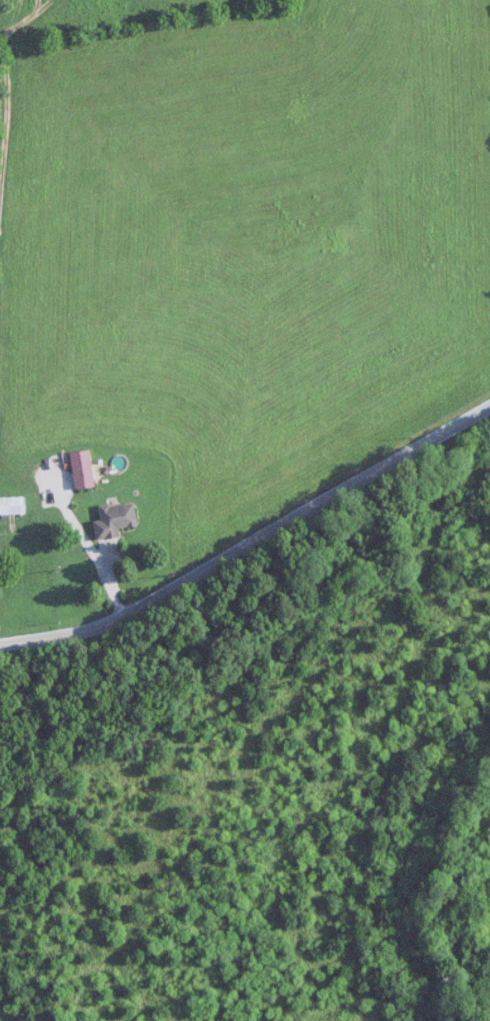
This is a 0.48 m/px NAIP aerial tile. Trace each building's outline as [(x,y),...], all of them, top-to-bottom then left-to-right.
[(95,489),(91,451),(72,453),(76,491),(95,489)] [(0,499),(0,515),(26,515),(26,499),(0,499)] [(137,528),(136,504),(100,506),(101,522),(95,522),(96,540),(120,539),(120,529),(137,528)]
